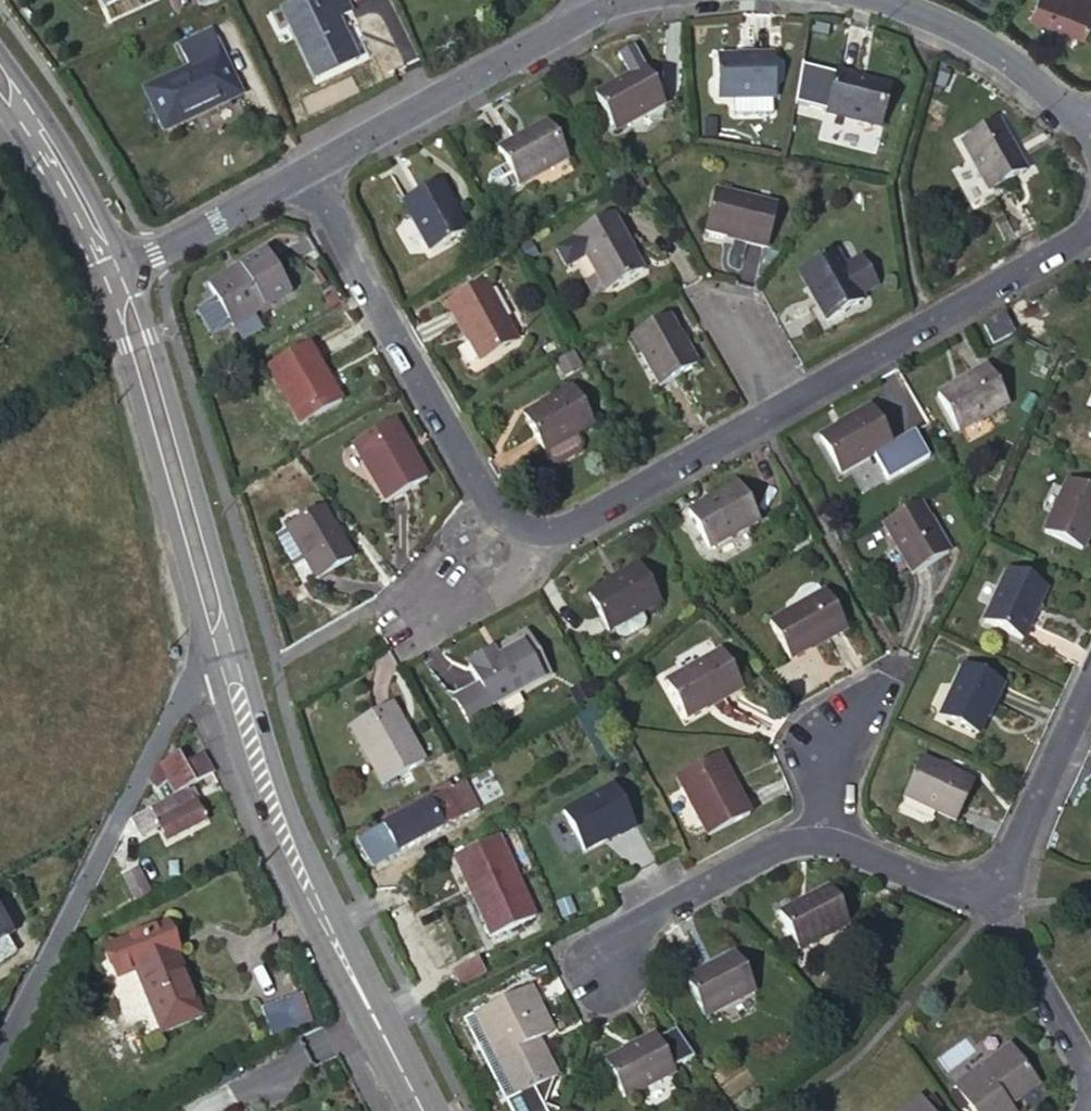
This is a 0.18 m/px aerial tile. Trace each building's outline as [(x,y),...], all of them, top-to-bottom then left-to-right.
[(293,25),(318,78),(356,59),(337,16),(352,8),(348,0),(297,0),(291,3),(299,21),(293,25)] [(1090,21),(1090,0),(1037,0),(1033,12),(1087,33),(1090,21)] [(283,7),(293,25),(299,21),(291,3),(283,7)] [(191,69),(147,89),(166,129),(240,95),(210,30),(179,44),(191,69)] [(735,97),(773,96),(775,96),(774,56),(752,56),(751,59),(736,60),(733,56),(716,57),(717,97),(735,97)] [(616,129),(666,101),(646,65),(629,73),(630,77),(617,85),(613,83),(595,94),(616,129)] [(882,125),(891,87),(875,83),(874,86),(855,82),(856,78),(834,73),(825,111),(882,125)] [(773,111),(773,96),(735,97),(736,112),(773,111)] [(519,184),(569,156),(549,119),(534,127),(535,131),(521,139),(517,139),(499,148),(519,184)] [(962,141),(991,191),(1027,171),(1019,155),(1016,155),(1007,139),(1008,138),(999,121),(962,141)] [(492,174),(491,180),(498,191),(503,193),(519,184),(508,165),(492,174)] [(450,196),(441,180),(405,199),(432,251),(469,232),(460,211),(457,212),(448,200),(450,196)] [(778,204),(714,190),(705,230),(728,235),(729,233),(744,236),(744,239),(769,245),(778,204)] [(624,232),(614,215),(576,234),(607,289),(608,290),(644,270),(633,248),(629,248),(621,234),(624,232)] [(836,251),(800,271),(810,289),(811,288),(819,302),(818,303),(828,320),(864,300),(861,294),(845,267),(836,251)] [(232,326),(291,292),(267,252),(241,267),(242,270),(232,276),(231,274),(209,287),(232,326)] [(862,257),(845,267),(861,294),(877,284),(862,257)] [(599,275),(587,282),(595,295),(607,289),(599,275)] [(518,340),(486,282),(450,302),(462,323),(466,325),(474,339),(472,341),(483,359),(518,340)] [(678,330),(670,315),(633,335),(662,386),(698,367),(687,346),(682,347),(674,333),(678,330)] [(1013,333),(1004,316),(986,325),(994,342),(1013,333)] [(325,368),(310,342),(268,366),(302,425),(344,402),(332,380),(328,380),(322,370),(325,368)] [(1009,403),(988,367),(968,379),(969,381),(954,389),(953,387),(937,396),(959,431),(1009,403)] [(540,406),(525,414),(545,450),(576,433),(594,423),(574,387),(556,397),(556,399),(543,407),(540,406)] [(837,428),(822,438),(842,473),(874,454),(888,480),(929,456),(915,431),(892,444),(872,410),(851,420),(853,423),(838,431),(837,428)] [(407,440),(395,419),(353,442),(387,501),(429,478),(414,452),(410,452),(405,443),(407,440)] [(576,433),(545,450),(550,460),(557,462),(580,449),(582,443),(576,433)] [(1067,480),(1043,531),(1082,549),(1090,534),(1087,531),(1090,523),(1090,491),(1067,480)] [(710,548),(760,520),(739,483),(719,494),(720,497),(707,505),(704,502),(689,512),(710,548)] [(929,519),(920,503),(885,523),(913,574),(949,554),(937,533),(935,534),(926,520),(929,519)] [(334,523),(325,509),(289,530),(317,579),(354,558),(342,538),(338,539),(330,524),(334,523)] [(289,562),(299,557),(284,531),(275,536),(289,562)] [(605,585),(589,593),(609,630),(612,628),(641,613),(659,603),(640,566),(621,576),(621,579),(608,586),(605,585)] [(1046,587),(1007,570),(984,621),(1022,639),(1030,624),(1027,622),(1034,606),(1038,605),(1046,587)] [(846,628),(826,593),(771,623),(791,660),(811,648),(812,645),(824,638),(826,639),(846,628)] [(641,613),(612,628),(617,636),(624,639),(643,629),(646,621),(641,613)] [(503,650),(494,655),(493,654),(471,667),(493,707),(551,674),(529,634),(503,649),(503,650)] [(743,687),(724,650),(667,682),(687,719),(707,709),(706,704),(719,697),(722,700),(743,687)] [(993,701),(1001,682),(964,664),(939,716),(978,734),(986,718),(983,714),(990,700),(993,701)] [(405,724),(393,704),(351,726),(384,784),(425,761),(412,735),(408,736),(402,726),(405,724)] [(171,793),(211,772),(200,751),(183,761),(175,750),(158,762),(154,761),(145,781),(156,788),(165,780),(171,793)] [(731,777),(719,755),(677,776),(708,836),(750,815),(737,788),(735,788),(730,779),(731,777)] [(937,765),(921,758),(903,795),(956,819),(974,783),(954,772),(952,774),(937,768),(937,765)] [(466,781),(454,788),(367,836),(381,862),(480,806),(466,781)] [(367,836),(454,788),(451,782),(364,830),(366,834),(367,836)] [(165,838),(205,818),(189,788),(128,818),(138,836),(158,825),(165,838)] [(656,839),(628,788),(615,793),(615,798),(605,803),(620,830),(619,832),(630,852),(656,839)] [(582,856),(613,843),(600,811),(587,816),(579,799),(560,807),(582,856)] [(492,936),(507,929),(537,914),(519,876),(534,868),(517,830),(457,857),(492,936)] [(381,862),(367,836),(366,834),(363,835),(361,836),(360,839),(360,842),(374,866),(381,862)] [(135,900),(150,892),(135,866),(120,874),(135,900)] [(799,950),(851,923),(832,887),(816,895),(817,898),(801,906),(800,905),(781,915),(799,950)] [(13,950),(6,936),(13,932),(0,908),(0,958),(13,950)] [(160,1029),(200,1013),(175,951),(177,951),(164,921),(104,946),(115,976),(135,968),(160,1029)] [(511,938),(507,929),(492,936),(481,941),(486,952),(511,938)] [(518,953),(511,938),(486,952),(461,964),(461,966),(467,979),(518,953)] [(756,990),(737,953),(722,960),(721,964),(707,971),(705,970),(686,980),(705,1014),(756,990)] [(458,960),(425,976),(429,984),(461,966),(461,964),(458,960)] [(532,1043),(541,1038),(555,1031),(532,984),(473,1015),(516,1098),(558,1076),(545,1050),(538,1053),(532,1043)] [(262,1004),(271,1036),(310,1025),(301,993),(262,1004)] [(625,1098),(676,1070),(657,1034),(637,1044),(638,1048),(625,1054),(622,1052),(606,1062),(625,1098)] [(545,1050),(541,1038),(532,1043),(538,1053),(545,1050)] [(1012,1044),(955,1086),(974,1110),(1017,1110),(1010,1101),(1038,1080),(1012,1044)] [(923,1095),(901,1110),(934,1110),(923,1095)]
